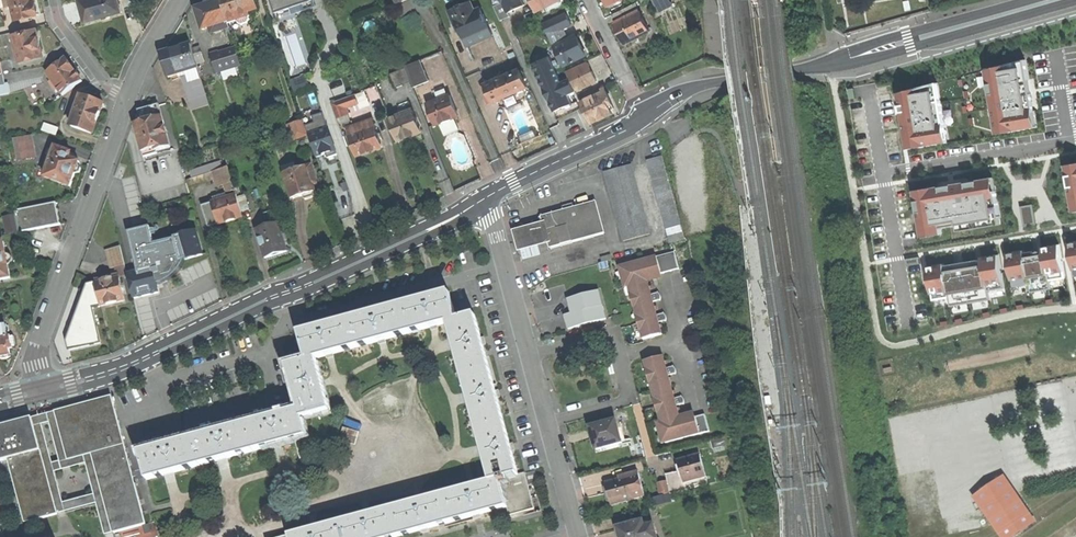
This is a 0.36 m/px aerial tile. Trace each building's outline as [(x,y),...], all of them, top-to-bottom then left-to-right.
[(13,5),(16,20),(39,14),(36,2),(36,0),(12,0),(13,5)] [(87,22),(102,18),(110,15),(114,14),(123,12),(119,0),(81,0),(87,22)] [(220,1),(227,22),(228,24),(237,21),(249,17),(251,16),(250,14),(258,11),(254,0),(225,0),(220,1)] [(314,0),(272,0),(277,13),(303,4),(305,10),(316,6),(314,0)] [(470,0),(448,10),(454,22),(456,21),(460,30),(467,46),(493,35),(484,14),(475,10),(470,0)] [(500,20),(510,16),(508,12),(524,5),(522,0),(501,0),(502,2),(494,6),(500,20)] [(538,11),(561,0),(532,0),(538,11)] [(670,0),(653,0),(659,12),(672,6),(670,0)] [(227,22),(220,1),(209,5),(196,9),(203,30),(210,28),(227,22)] [(612,15),(615,22),(639,10),(636,3),(612,15)] [(621,35),(625,44),(633,40),(650,31),(639,10),(615,22),(620,34),(621,35)] [(544,24),(549,35),(557,31),(572,25),(567,13),(544,24)] [(250,20),(249,17),(237,21),(239,24),(243,26),(248,24),(250,20)] [(228,24),(227,22),(210,28),(212,33),(229,27),(228,24)] [(37,29),(13,35),(20,62),(44,56),(40,42),(37,29)] [(549,35),(554,46),(563,42),(557,31),(549,35)] [(554,46),(563,65),(586,55),(581,45),(577,36),(563,42),(554,46)] [(175,50),(162,54),(169,77),(179,74),(180,77),(182,76),(199,71),(196,61),(193,51),(192,45),(175,50)] [(218,54),(216,55),(216,56),(212,58),(217,73),(222,71),(235,67),(241,65),(236,48),(218,54)] [(200,49),(193,51),(196,61),(203,59),(200,49)] [(442,51),(426,57),(431,71),(447,65),(442,51)] [(532,65),(554,112),(565,107),(572,104),(568,95),(576,92),(575,91),(569,78),(561,82),(549,57),(532,65)] [(67,60),(48,73),(63,95),(82,81),(74,71),(67,60)] [(411,81),(414,88),(429,81),(420,60),(405,66),(405,67),(411,81)] [(567,72),(569,78),(575,91),(596,81),(588,62),(567,72)] [(998,135),(1036,128),(1030,92),(1024,62),(995,71),(987,75),(993,108),(998,135)] [(238,76),(235,67),(222,71),(225,80),(238,76)] [(396,88),(411,81),(405,67),(390,74),(396,88)] [(486,85),(493,101),(494,102),(511,94),(527,87),(520,69),(486,84),(486,85)] [(204,86),(199,71),(182,76),(190,102),(206,97),(202,87),(204,86)] [(305,76),(290,82),(296,95),(310,89),(305,76)] [(4,85),(0,86),(0,95),(10,93),(8,84),(4,85)] [(489,103),(493,101),(486,85),(482,86),(489,103)] [(908,152),(947,144),(943,125),(939,104),(935,85),(897,97),(902,124),(908,152)] [(581,102),(591,124),(602,119),(605,117),(612,114),(610,110),(614,108),(604,88),(601,89),(603,92),(581,102)] [(331,102),(337,116),(349,112),(347,107),(346,105),(357,101),(354,94),(331,102)] [(428,104),(436,125),(447,120),(458,116),(450,96),(428,104)] [(72,126),(94,134),(99,119),(105,104),(82,97),(72,126)] [(398,105),(402,114),(412,110),(409,101),(398,105)] [(162,117),(159,104),(145,109),(138,110),(142,123),(162,117)] [(402,114),(389,119),(397,141),(411,136),(420,132),(412,110),(402,114)] [(305,126),(309,136),(329,129),(323,114),(313,117),(315,123),(305,126)] [(171,147),(162,117),(142,123),(136,124),(143,152),(157,148),(157,151),(171,147)] [(291,142),(307,136),(301,121),(286,126),(291,142)] [(359,131),(350,134),(358,155),(365,153),(371,151),(375,149),(382,146),(373,122),(358,127),(359,131)] [(59,128),(45,124),(42,131),(56,135),(59,128)] [(309,136),(317,157),(323,155),(326,154),(327,159),(338,155),(329,129),(309,136)] [(13,139),(17,160),(35,156),(31,136),(13,139)] [(56,147),(45,177),(71,187),(74,178),(76,174),(80,172),(81,169),(80,165),(79,165),(80,162),(70,159),(72,153),(56,147)] [(158,154),(157,151),(157,148),(143,152),(145,158),(158,154)] [(663,156),(648,160),(670,243),(685,239),(663,156)] [(190,171),(192,178),(213,172),(220,170),(223,169),(221,162),(190,171)] [(1063,164),(1072,211),(1075,210),(1075,162),(1063,164)] [(282,168),(293,199),(299,197),(304,196),(305,200),(315,197),(314,193),(315,192),(313,184),(317,182),(311,166),(294,171),(292,165),(282,168)] [(631,165),(605,172),(624,241),(650,234),(631,165)] [(228,167),(223,169),(220,170),(225,185),(227,193),(235,191),(228,167)] [(225,185),(220,170),(213,172),(215,178),(218,187),(225,185)] [(189,186),(215,178),(213,172),(192,178),(187,180),(189,186)] [(982,228),(1003,224),(994,178),(954,185),(915,192),(923,237),(948,232),(964,229),(963,225),(972,224),(981,222),(982,228)] [(237,196),(214,203),(220,224),(230,221),(243,217),(242,212),(237,198),(237,196)] [(245,196),(237,198),(242,212),(249,210),(245,196)] [(549,244),(551,248),(604,233),(596,202),(542,216),(544,223),(546,232),(549,244)] [(20,210),(25,232),(61,224),(56,203),(20,210)] [(203,206),(209,227),(220,224),(214,203),(203,206)] [(1037,203),(1024,205),(1028,226),(1041,223),(1037,203)] [(267,213),(271,225),(283,221),(279,209),(267,213)] [(15,215),(3,217),(7,234),(18,232),(15,215)] [(519,252),(549,244),(546,232),(544,223),(513,231),(519,252)] [(258,231),(266,258),(277,255),(287,251),(279,224),(258,231)] [(157,285),(163,283),(153,245),(155,244),(150,227),(128,233),(138,272),(153,268),(157,285)] [(174,237),(175,239),(181,261),(186,260),(195,257),(203,255),(196,231),(174,237)] [(184,263),(186,260),(181,261),(175,239),(155,244),(153,245),(163,283),(165,282),(170,280),(172,278),(175,276),(178,273),(179,271),(181,268),(183,266),(184,263)] [(1067,242),(1073,274),(1075,273),(1075,240),(1067,242)] [(0,242),(0,280),(11,278),(8,265),(9,264),(11,264),(12,262),(12,261),(12,259),(12,258),(11,257),(10,256),(9,255),(7,255),(6,255),(4,242),(0,242)] [(1035,255),(1026,256),(1025,249),(1007,252),(1013,285),(1030,282),(1031,290),(1052,287),(1051,279),(1066,276),(1059,243),(1040,247),(1034,248),(1035,255)] [(115,266),(125,264),(121,246),(106,250),(110,267),(115,266)] [(675,252),(622,266),(626,280),(627,280),(628,283),(624,284),(625,288),(629,287),(636,311),(643,339),(662,334),(659,322),(657,315),(653,302),(651,295),(647,278),(679,269),(675,252)] [(960,268),(956,269),(954,263),(928,268),(932,290),(934,300),(951,297),(952,305),(972,302),(992,298),(991,290),(1006,287),(1000,254),(981,258),(974,259),(975,266),(965,267),(960,268)] [(608,262),(600,264),(601,270),(609,268),(608,262)] [(128,276),(125,264),(115,266),(117,275),(119,274),(119,278),(128,276)] [(157,285),(153,268),(138,272),(128,274),(135,299),(147,296),(159,293),(157,285)] [(95,284),(101,306),(113,303),(125,300),(119,278),(119,274),(117,275),(112,276),(113,279),(95,284)] [(101,306),(95,284),(89,285),(76,319),(68,342),(70,350),(101,343),(93,309),(101,306)] [(564,315),(568,329),(605,319),(598,291),(567,299),(571,313),(564,315)] [(457,321),(449,293),(428,298),(406,304),(414,332),(432,327),(439,325),(448,323),(457,321)] [(659,293),(651,295),(653,302),(661,300),(661,299),(661,297),(661,296),(660,294),(659,293)] [(378,312),(353,318),(361,347),(380,341),(387,339),(414,332),(406,304),(378,312)] [(664,313),(657,315),(659,322),(666,320),(666,319),(667,318),(666,317),(666,316),(666,315),(664,313)] [(475,316),(457,321),(448,323),(452,338),(455,348),(463,376),(489,369),(483,344),(475,316)] [(300,333),(307,361),(316,359),(328,355),(335,353),(361,347),(353,318),(327,325),(300,333)] [(4,360),(5,360),(7,359),(9,358),(10,357),(11,357),(9,349),(13,348),(11,342),(10,336),(8,337),(6,327),(0,328),(0,360),(4,360)] [(645,361),(655,399),(674,394),(669,375),(667,368),(663,356),(645,361)] [(295,391),(300,410),(302,419),(330,411),(323,386),(322,380),(316,359),(307,361),(288,366),(295,391)] [(674,366),(667,368),(669,375),(676,373),(676,371),(676,370),(675,368),(674,366)] [(497,396),(489,369),(463,376),(467,391),(469,401),(477,429),(504,422),(497,396)] [(674,394),(655,399),(658,409),(661,422),(657,423),(658,427),(662,426),(663,430),(662,430),(666,443),(710,431),(705,415),(681,421),(677,406),(675,398),(674,394)] [(56,412),(68,460),(92,454),(113,533),(146,524),(112,397),(56,412)] [(682,397),(675,398),(677,406),(684,404),(684,402),(684,401),(684,399),(683,397),(682,397)] [(271,418),(248,424),(255,451),(272,446),(282,444),(307,437),(302,419),(300,410),(271,418)] [(113,533),(92,454),(68,460),(56,412),(33,418),(53,496),(58,514),(97,503),(106,535),(113,533)] [(9,459),(26,523),(58,514),(53,496),(33,418),(15,423),(0,427),(0,461),(9,459)] [(594,440),(597,449),(621,443),(621,442),(625,441),(621,427),(617,428),(616,421),(591,428),(594,440)] [(511,448),(504,422),(477,429),(481,444),(484,455),(491,482),(500,480),(518,475),(511,448)] [(221,431),(194,439),(201,466),(219,461),(229,458),(255,451),(248,424),(221,431)] [(140,453),(148,480),(166,475),(176,472),(201,466),(194,439),(168,445),(140,453)] [(690,458),(678,461),(681,471),(684,483),(706,478),(701,455),(690,458)] [(527,473),(530,484),(538,482),(535,471),(527,473)] [(708,485),(706,478),(684,483),(681,471),(665,475),(667,481),(670,494),(708,485)] [(627,475),(628,478),(634,499),(645,496),(638,472),(627,475)] [(525,473),(518,475),(500,480),(507,507),(510,515),(534,509),(530,493),(525,473)] [(1042,524),(1012,474),(978,494),(1004,536),(1021,536),(1042,524)] [(609,494),(612,505),(634,499),(628,478),(621,480),(606,483),(609,494)] [(482,514),(507,507),(500,480),(491,482),(478,485),(472,487),(449,493),(456,521),(482,514)] [(657,484),(661,497),(670,494),(667,481),(657,484)] [(429,528),(456,521),(449,493),(425,500),(420,501),(396,508),(403,535),(429,528)] [(672,502),(670,494),(661,497),(653,499),(655,507),(672,502)] [(403,535),(396,508),(373,514),(367,515),(344,522),(348,536),(397,536),(403,535)] [(344,522),(321,528),(315,529),(291,536),(292,536),(348,536),(344,522)] [(618,528),(621,536),(657,536),(653,525),(644,528),(643,522),(618,528)]
